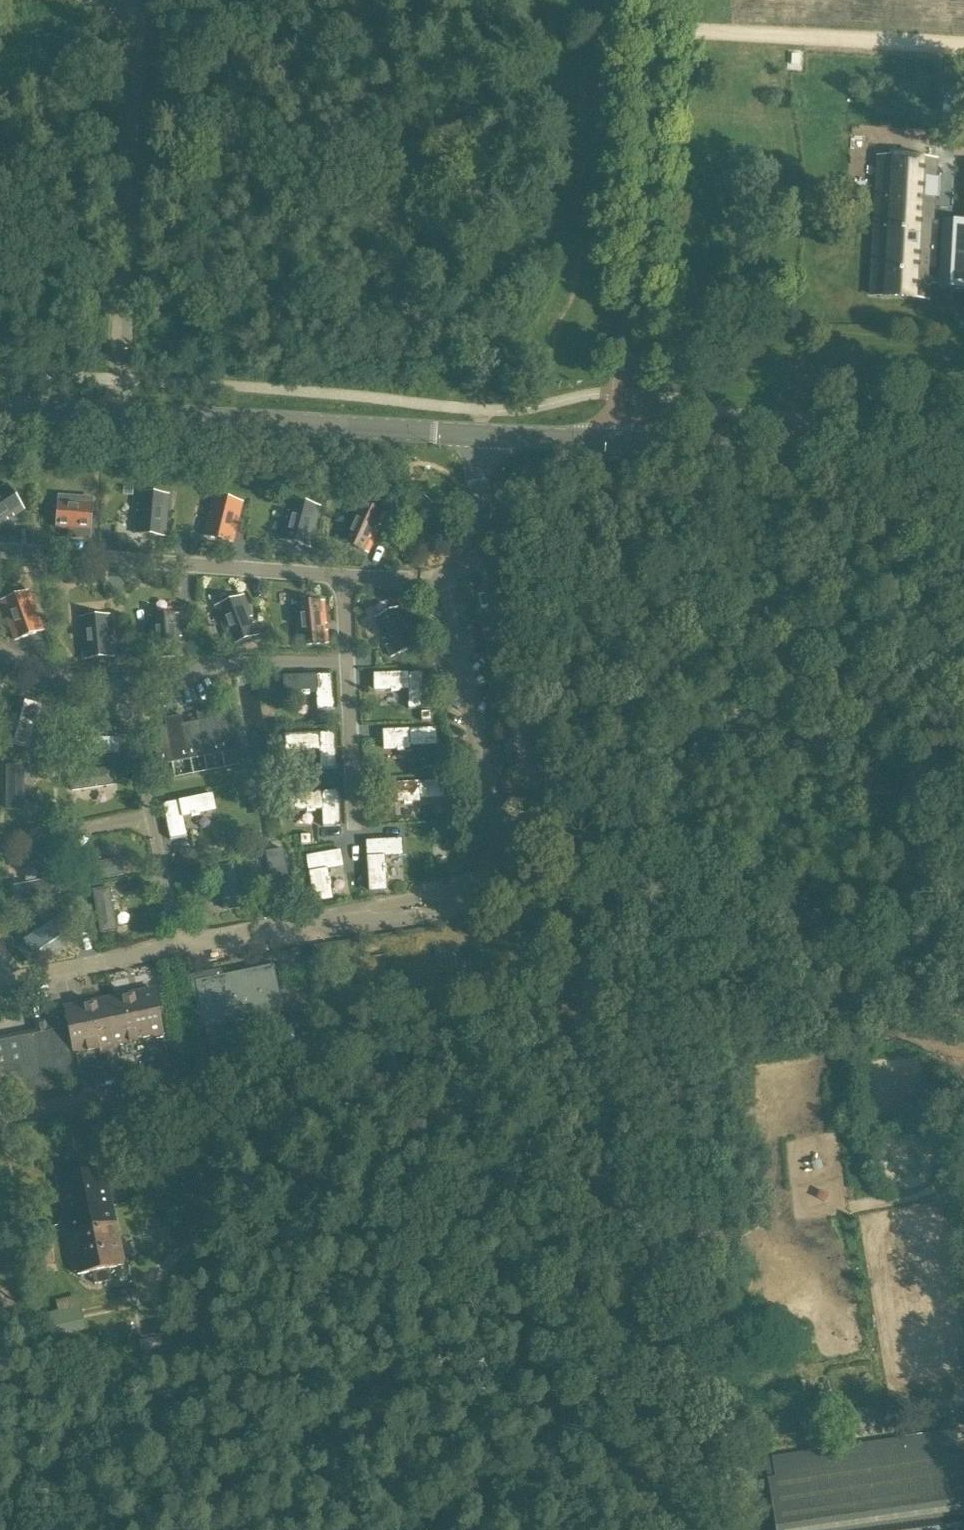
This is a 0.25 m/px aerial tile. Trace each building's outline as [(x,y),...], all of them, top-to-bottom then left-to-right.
[(875,213),(871,293),(929,296),(929,283),(929,281),(933,220),(934,196),(939,196),(940,177),(935,177),(936,158),(878,154),(875,213)] [(929,283),(938,283),(938,287),(963,288),(963,220),(942,218),(942,220),(933,220),(929,281),(929,283)] [(0,490),(0,526),(8,521),(7,518),(13,514),(15,517),(25,510),(8,485),(0,490)] [(137,512),(135,534),(165,536),(168,495),(139,492),(138,504),(141,504),(140,512),(137,512)] [(232,543),(243,502),(213,495),(211,507),(213,507),(212,515),(209,514),(203,536),(232,543)] [(90,540),(93,505),(75,503),(76,497),(58,496),(56,527),(68,528),(68,538),(90,540)] [(309,547),(320,507),(291,499),(288,511),(291,512),(289,519),(286,518),(280,540),(309,547)] [(358,503),(341,541),(368,553),(377,533),(374,532),(377,525),(380,526),(385,515),(358,503)] [(29,591),(1,601),(15,640),(43,630),(39,619),(36,620),(34,613),(36,612),(29,591)] [(251,617),(243,596),(215,606),(230,646),(258,635),(254,624),(251,625),(248,618),(251,617)] [(298,646),(328,643),(327,631),(324,632),(323,624),(326,624),(324,602),(294,605),(298,646)] [(419,646),(403,607),(375,618),(383,639),(386,638),(389,645),(386,646),(391,657),(419,646)] [(149,617),(153,659),(182,656),(181,644),(178,644),(178,637),(181,637),(179,614),(149,617)] [(110,615),(80,617),(83,659),(113,657),(112,645),(109,645),(109,638),(111,637),(110,615)] [(424,671),(373,673),(374,690),(391,689),(391,691),(399,691),(399,689),(407,689),(408,709),(426,708),(424,671)] [(318,711),(336,710),(334,673),(283,676),(284,693),(301,692),(301,694),(309,694),(309,692),(317,691),(318,711)] [(25,701),(13,744),(29,748),(35,725),(36,725),(41,705),(25,701)] [(213,710),(195,713),(197,721),(204,757),(221,753),(214,716),(213,710)] [(430,711),(421,712),(421,721),(430,721),(430,711)] [(229,713),(214,716),(221,753),(237,750),(229,713)] [(181,716),(164,719),(165,727),(172,763),(190,759),(183,724),(181,716)] [(197,721),(183,724),(190,759),(204,757),(197,721)] [(165,727),(150,730),(157,766),(172,763),(165,727)] [(436,727),(382,731),(383,750),(397,749),(397,751),(405,751),(405,748),(409,748),(409,747),(437,746),(436,727)] [(335,731),(284,734),(285,751),(302,750),(302,752),(310,752),(310,750),(318,749),(320,769),(337,768),(335,731)] [(74,737),(74,754),(118,754),(118,737),(74,737)] [(50,745),(47,755),(57,757),(60,747),(50,745)] [(62,749),(62,757),(73,758),(73,749),(62,749)] [(41,761),(41,773),(51,774),(51,762),(41,761)] [(54,761),(54,771),(67,771),(67,761),(54,761)] [(450,780),(391,784),(392,802),(404,802),(404,804),(411,803),(411,801),(419,801),(419,800),(451,797),(450,780)] [(322,792),(289,793),(290,810),(307,809),(307,812),(315,811),(315,809),(321,809),(322,826),(340,826),(338,791),(322,792)] [(212,793),(162,803),(170,839),(187,836),(183,816),(191,814),(191,816),(199,815),(199,813),(215,809),(212,793)] [(310,834),(300,834),(301,844),(310,844),(310,834)] [(402,839),(366,841),(369,890),(384,889),(383,873),(385,873),(385,865),(383,865),(382,857),(403,856),(402,839)] [(283,849),(267,852),(276,902),(292,899),(283,849)] [(341,849),(305,856),(314,901),(331,898),(328,883),(330,883),(329,874),(327,875),(326,870),(344,867),(341,849)] [(198,863),(187,865),(189,876),(201,873),(198,863)] [(73,877),(64,879),(66,891),(76,889),(73,877)] [(135,877),(122,879),(124,889),(137,887),(135,877)] [(212,1056),(255,1047),(248,1016),(282,1009),(273,963),(196,979),(206,1025),(205,1025),(212,1056)] [(92,1078),(93,1081),(170,1065),(164,1033),(155,987),(64,1006),(67,1023),(0,1037),(0,1097),(92,1078)] [(105,1165),(58,1175),(67,1220),(94,1215),(93,1207),(112,1203),(105,1165)] [(94,1215),(67,1220),(78,1273),(92,1270),(95,1284),(111,1281),(109,1267),(125,1263),(112,1203),(93,1207),(94,1215)] [(183,1275),(170,1276),(173,1299),(186,1297),(183,1275)] [(78,1292),(55,1297),(57,1307),(42,1311),(46,1334),(66,1330),(68,1337),(79,1334),(78,1327),(86,1325),(78,1292)] [(775,1529),(963,1529),(963,1450),(958,1451),(955,1431),(772,1457),(775,1477),(768,1478),(775,1529)]
